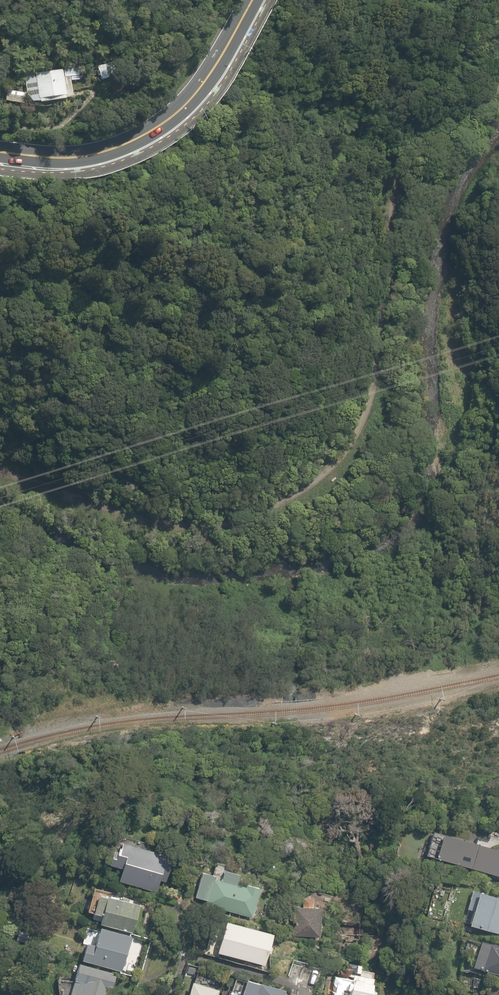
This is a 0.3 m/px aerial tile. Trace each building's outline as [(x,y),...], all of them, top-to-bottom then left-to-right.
[(67,68),(30,74),(36,105),(73,98),(67,68)] [(440,831),(433,856),(497,875),(498,867),(498,848),(440,831)] [(165,857),(119,840),(117,847),(115,846),(109,863),(120,867),(116,879),(152,892),(165,857)] [(225,870),(226,863),(215,861),(213,874),(200,871),(193,898),(205,900),(203,907),(217,909),(218,907),(236,910),(235,913),(252,916),(257,887),(242,884),(243,878),(249,879),(252,867),(240,865),(239,873),(225,870)] [(135,912),(136,912),(138,904),(131,902),(131,899),(107,893),(108,889),(91,885),(85,911),(99,915),(97,923),(130,932),(135,912)] [(498,933),(498,895),(470,888),(465,908),(469,909),(466,924),(498,933)] [(305,906),(295,905),(294,911),(291,911),(290,921),(294,921),(293,934),(319,936),(320,918),(318,918),(319,907),(324,908),(324,898),(306,897),(305,906)] [(273,945),(268,944),(271,932),(222,919),(213,952),(262,965),(266,953),(270,954),(273,945)] [(130,934),(97,925),(94,936),(86,934),(78,959),(119,971),(130,934)] [(467,934),(459,965),(498,976),(498,943),(467,934)] [(79,945),(67,943),(65,955),(77,957),(79,945)] [(375,973),(357,972),(358,961),(333,959),(331,994),(374,994),(375,973)] [(76,961),(70,978),(72,979),(68,994),(104,994),(107,987),(110,988),(115,972),(76,961)] [(246,978),(241,994),(284,994),(286,989),(246,978)] [(189,981),(185,994),(218,994),(219,990),(189,981)]
